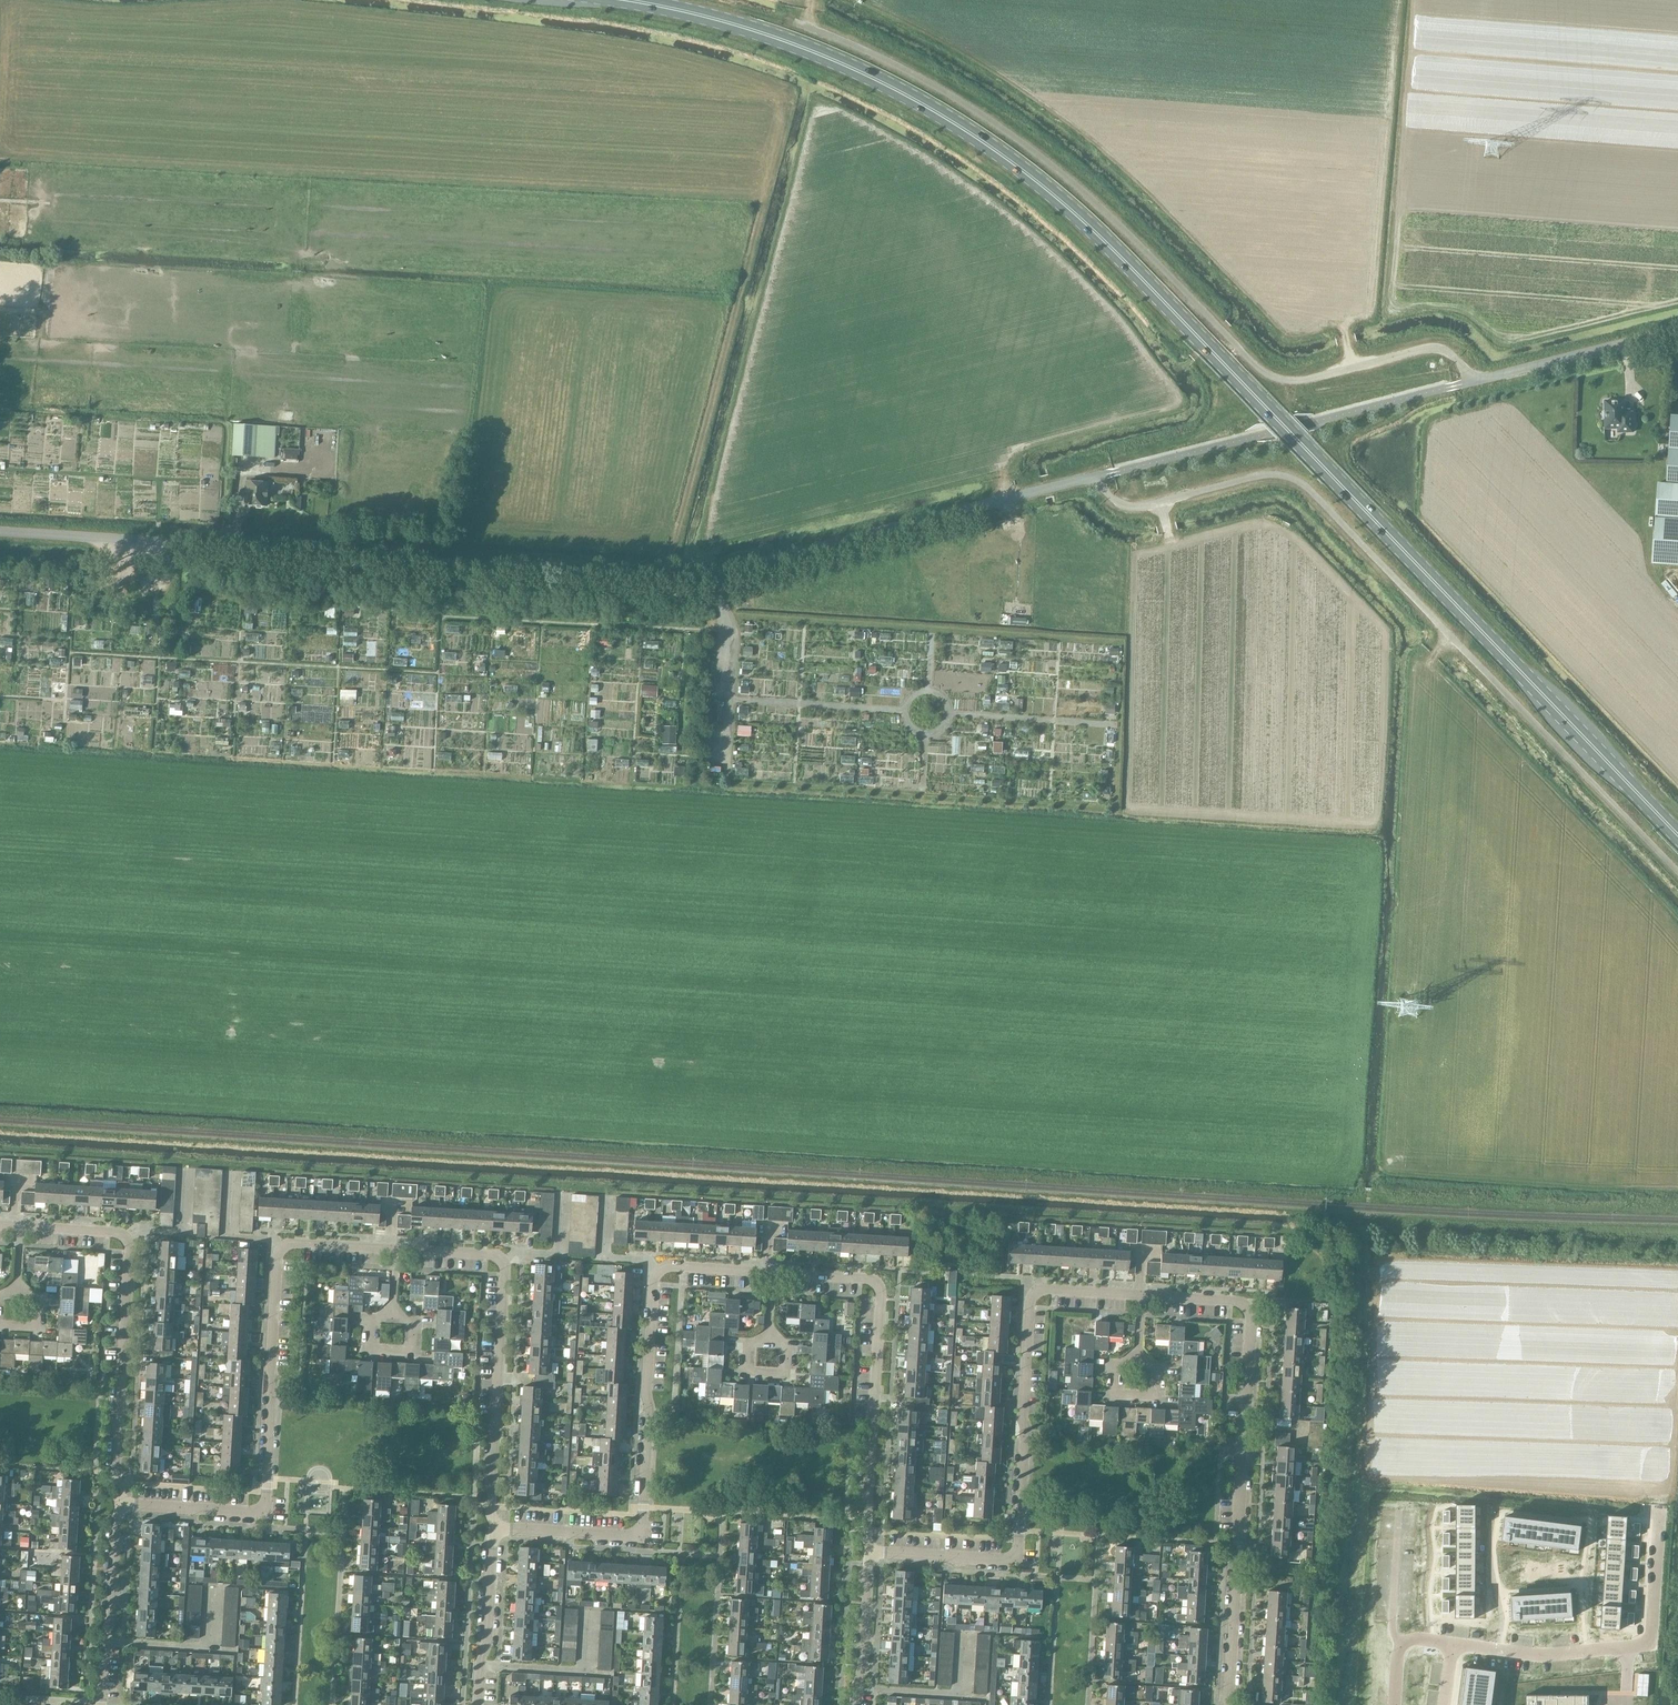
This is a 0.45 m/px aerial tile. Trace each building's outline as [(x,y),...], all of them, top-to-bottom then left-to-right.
[(1618,433),(1634,434),(1634,411),(1626,411),(1626,401),(1605,401),(1605,430),(1618,430),(1618,433)] [(280,411),(279,421),(303,422),(303,412),(280,411)] [(1653,563),(1677,565),(1677,416),(1670,416),(1666,485),(1658,484),(1653,563)] [(233,456),(253,457),(275,458),(276,435),(277,427),(234,425),(233,456)] [(300,450),(285,449),(284,460),(298,461),(298,456),(300,456),(300,450)] [(246,479),(245,502),(251,503),(251,505),(268,505),(269,486),(269,480),(246,479)] [(719,702),(712,701),(711,723),(717,723),(719,702)] [(1,1173),(5,1173),(11,1174),(12,1160),(2,1159),(1,1173)] [(31,1161),(30,1175),(41,1176),(42,1162),(31,1161)] [(243,1171),(243,1179),(256,1179),(256,1172),(243,1171)] [(243,1179),(242,1186),(255,1187),(256,1179),(243,1179)] [(377,1196),(387,1197),(388,1183),(378,1182),(377,1196)] [(36,1202),(49,1203),(50,1185),(36,1184),(36,1193),(36,1202)] [(407,1184),(406,1198),(417,1199),(417,1185),(407,1184)] [(49,1203),(62,1204),(63,1186),(50,1185),(49,1203)] [(62,1204),(75,1205),(77,1187),(63,1186),(62,1204)] [(242,1186),(242,1194),(255,1194),(255,1187),(242,1186)] [(75,1205),(89,1206),(90,1187),(77,1187),(75,1205)] [(89,1206),(102,1207),(103,1188),(90,1187),(89,1206)] [(102,1207),(115,1208),(117,1189),(103,1188),(102,1207)] [(115,1208),(129,1208),(130,1190),(117,1189),(115,1208)] [(129,1208),(142,1209),(143,1191),(130,1190),(129,1208)] [(143,1191),(142,1209),(156,1210),(157,1192),(143,1191)] [(242,1194),(241,1201),(254,1202),(255,1194),(242,1194)] [(259,1217),(272,1217),(273,1199),(260,1198),(259,1217)] [(272,1217),(285,1218),(287,1199),(273,1199),(272,1217)] [(285,1218),(299,1219),(300,1200),(287,1199),(285,1218)] [(299,1219),(312,1220),(313,1201),(300,1200),(299,1219)] [(241,1201),(241,1209),(254,1210),(254,1202),(241,1201)] [(312,1220),(325,1221),(326,1202),(313,1201),(312,1220)] [(325,1221),(339,1221),(340,1203),(326,1202),(325,1221)] [(339,1221),(352,1222),(353,1203),(340,1203),(339,1221)] [(352,1222),(365,1223),(366,1204),(353,1203),(352,1222)] [(365,1223),(379,1224),(379,1213),(380,1205),(366,1204),(365,1223)] [(756,1220),(763,1220),(764,1206),(753,1206),(752,1219),(756,1220)] [(411,1226),(425,1227),(426,1208),(412,1207),(412,1215),(411,1226)] [(425,1227),(438,1227),(439,1209),(426,1208),(425,1227)] [(782,1208),(781,1221),(792,1222),(793,1208),(782,1208)] [(241,1209),(240,1216),(253,1217),(254,1210),(241,1209)] [(438,1227),(451,1228),(452,1209),(439,1209),(438,1227)] [(451,1228),(465,1229),(466,1210),(452,1209),(451,1228)] [(465,1229),(478,1230),(479,1211),(466,1210),(465,1229)] [(478,1230),(491,1230),(492,1212),(479,1211),(478,1230)] [(676,1211),(676,1217),(676,1223),(675,1242),(688,1243),(689,1224),(689,1218),(689,1217),(681,1217),(681,1211),(676,1211)] [(491,1230),(504,1231),(506,1213),(492,1212),(491,1230)] [(504,1231),(518,1232),(519,1213),(506,1213),(504,1231)] [(519,1213),(518,1232),(531,1233),(532,1214),(519,1213)] [(703,1213),(698,1213),(698,1218),(689,1217),(689,1218),(689,1224),(688,1243),(701,1244),(702,1225),(703,1213)] [(206,1224),(206,1222),(207,1216),(193,1215),(193,1223),(206,1224)] [(240,1216),(240,1224),(253,1224),(253,1217),(240,1216)] [(676,1217),(663,1216),(662,1223),(661,1241),(675,1242),(676,1217)] [(755,1247),(755,1237),(756,1228),(756,1220),(752,1219),(750,1221),(742,1221),(742,1228),(741,1246),(754,1247),(755,1247)] [(634,1240),(648,1240),(649,1222),(635,1221),(634,1240)] [(661,1241),(662,1223),(649,1222),(648,1240),(661,1241)] [(197,1237),(205,1237),(206,1224),(198,1224),(197,1237)] [(253,1224),(240,1224),(239,1231),(253,1232),(253,1224)] [(701,1244),(715,1245),(715,1226),(702,1225),(701,1244)] [(715,1245),(728,1245),(729,1227),(715,1226),(715,1245)] [(728,1245),(741,1246),(742,1228),(729,1227),(728,1245)] [(827,1252),(840,1253),(841,1234),(842,1228),(828,1227),(828,1233),(827,1252)] [(1126,1243),(1130,1243),(1137,1243),(1138,1230),(1127,1229),(1126,1243)] [(787,1249),(800,1250),(801,1231),(788,1230),(787,1239),(787,1249)] [(800,1250),(814,1251),(815,1232),(801,1231),(800,1250)] [(1156,1231),(1155,1245),(1166,1245),(1167,1232),(1156,1231)] [(814,1251),(827,1252),(828,1233),(815,1232),(814,1251)] [(840,1253),(854,1253),(855,1235),(841,1234),(840,1253)] [(854,1253),(867,1254),(868,1235),(855,1235),(854,1253)] [(867,1254),(880,1255),(881,1236),(868,1235),(867,1254)] [(880,1255),(893,1256),(895,1237),(881,1236),(880,1255)] [(895,1237),(893,1256),(907,1257),(908,1238),(895,1237)] [(160,1241),(159,1255),(178,1256),(179,1242),(160,1241)] [(1008,1263),(1022,1264),(1023,1245),(1009,1244),(1008,1263)] [(1022,1264),(1035,1265),(1036,1246),(1023,1245),(1022,1264)] [(1035,1265),(1048,1266),(1049,1247),(1036,1246),(1035,1265)] [(1048,1266),(1062,1266),(1063,1248),(1049,1247),(1048,1266)] [(1062,1266),(1075,1267),(1076,1248),(1063,1248),(1062,1266)] [(1075,1267),(1088,1268),(1089,1249),(1076,1248),(1075,1267)] [(239,1249),(238,1263),(257,1264),(258,1250),(239,1249)] [(1088,1268),(1101,1269),(1102,1250),(1089,1249),(1088,1268)] [(1101,1269),(1115,1270),(1116,1251),(1102,1250),(1101,1269)] [(1115,1270),(1128,1271),(1129,1260),(1129,1252),(1116,1251),(1115,1270)] [(1161,1273),(1174,1273),(1175,1255),(1162,1254),(1161,1262),(1161,1273)] [(159,1255),(158,1269),(177,1270),(182,1270),(183,1263),(177,1262),(178,1256),(159,1255)] [(1174,1273),(1187,1274),(1188,1255),(1175,1255),(1174,1273)] [(1187,1274),(1201,1275),(1202,1256),(1188,1255),(1187,1274)] [(47,1286),(62,1287),(63,1273),(64,1259),(51,1258),(52,1257),(35,1256),(35,1266),(34,1271),(48,1272),(47,1286)] [(1201,1275),(1214,1276),(1215,1257),(1202,1256),(1201,1275)] [(1214,1276),(1227,1277),(1228,1258),(1215,1257),(1214,1276)] [(1227,1277),(1240,1278),(1242,1259),(1228,1258),(1227,1277)] [(64,1259),(63,1273),(78,1273),(79,1260),(67,1259),(64,1259)] [(1240,1278),(1254,1278),(1255,1260),(1242,1259),(1240,1278)] [(536,1264),(535,1278),(561,1280),(562,1274),(554,1273),(555,1260),(545,1260),(545,1265),(536,1264)] [(1128,1271),(1128,1274),(1135,1274),(1136,1261),(1129,1260),(1128,1271)] [(1254,1278),(1267,1279),(1268,1260),(1255,1260),(1254,1278)] [(1268,1260),(1267,1279),(1281,1280),(1282,1261),(1268,1260)] [(238,1263),(237,1277),(256,1278),(257,1264),(238,1263)] [(158,1269),(158,1282),(176,1283),(181,1284),(182,1270),(177,1270),(158,1269)] [(949,1270),(948,1283),(948,1284),(956,1284),(957,1271),(949,1270)] [(615,1272),(615,1286),(633,1288),(634,1273),(615,1272)] [(62,1287),(61,1301),(89,1303),(90,1288),(77,1287),(78,1273),(63,1273),(62,1287)] [(350,1276),(349,1290),(350,1290),(348,1305),(349,1305),(363,1306),(364,1292),(378,1292),(379,1277),(363,1276),(362,1277),(350,1276)] [(423,1309),(438,1310),(439,1295),(440,1277),(426,1276),(426,1280),(411,1279),(410,1294),(424,1295),(423,1309)] [(237,1277),(237,1290),(255,1292),(256,1278),(237,1277)] [(535,1278),(534,1292),(553,1293),(553,1286),(561,1287),(561,1280),(535,1278)] [(158,1282),(157,1296),(175,1297),(176,1290),(182,1290),(183,1284),(181,1284),(176,1283),(158,1282)] [(610,1294),(610,1300),(614,1300),(632,1301),(633,1288),(615,1286),(614,1294),(610,1294)] [(90,1288),(89,1303),(102,1303),(103,1289),(90,1288)] [(911,1302),(929,1303),(936,1304),(936,1298),(930,1298),(930,1289),(928,1289),(920,1289),(912,1288),(911,1302)] [(320,1302),(319,1317),(348,1318),(349,1305),(348,1305),(350,1290),(349,1290),(334,1289),(333,1303),(320,1302)] [(237,1290),(236,1304),(250,1305),(250,1306),(254,1306),(255,1292),(237,1290)] [(534,1292),(533,1305),(559,1307),(560,1301),(554,1300),(555,1293),(553,1293),(534,1292)] [(438,1310),(437,1324),(465,1325),(466,1311),(453,1310),(454,1296),(439,1295),(438,1310)] [(156,1309),(174,1311),(185,1311),(186,1304),(175,1304),(175,1297),(157,1296),(156,1309)] [(992,1296),(991,1310),(1009,1311),(1010,1297),(992,1296)] [(726,1299),(725,1313),(724,1328),(725,1328),(739,1329),(739,1315),(753,1316),(754,1309),(760,1310),(760,1301),(754,1301),(754,1300),(738,1299),(738,1300),(726,1299)] [(614,1300),(613,1314),(632,1315),(632,1301),(614,1300)] [(58,1329),(59,1329),(73,1330),(73,1329),(74,1316),(88,1317),(89,1303),(61,1301),(60,1313),(59,1313),(58,1328),(58,1329)] [(799,1333),(813,1334),(814,1319),(815,1319),(815,1305),(803,1304),(803,1303),(787,1302),(787,1306),(781,1306),(781,1313),(786,1313),(786,1318),(800,1319),(799,1333)] [(911,1302),(910,1315),(928,1317),(929,1303),(911,1302)] [(231,1304),(230,1318),(249,1319),(250,1306),(250,1305),(236,1304),(231,1304)] [(533,1305),(533,1319),(551,1320),(552,1313),(559,1314),(559,1307),(533,1305)] [(1286,1322),(1305,1323),(1308,1323),(1309,1317),(1305,1316),(1305,1309),(1286,1308),(1286,1322)] [(156,1309),(155,1323),(174,1324),(174,1311),(156,1309)] [(991,1310),(990,1324),(1008,1325),(1009,1311),(991,1310)] [(586,1320),(586,1313),(585,1312),(580,1312),(580,1326),(590,1326),(590,1322),(590,1320),(586,1320)] [(696,1331),(695,1340),(724,1342),(725,1328),(724,1328),(725,1313),(710,1312),(709,1326),(696,1325),(696,1331)] [(607,1321),(607,1323),(608,1327),(608,1328),(626,1329),(631,1329),(632,1315),(613,1314),(612,1321),(607,1321)] [(910,1315),(909,1329),(928,1330),(931,1331),(931,1324),(928,1324),(928,1317),(910,1315)] [(333,1332),(332,1345),(332,1346),(346,1346),(346,1347),(347,1347),(348,1330),(347,1330),(348,1318),(319,1317),(319,1331),(333,1332)] [(230,1318),(230,1332),(248,1333),(249,1319),(230,1318)] [(533,1319),(532,1332),(550,1334),(551,1320),(533,1319)] [(813,1334),(812,1347),(841,1349),(842,1335),(829,1334),(830,1320),(815,1319),(814,1319),(813,1334)] [(946,1327),(946,1332),(954,1333),(954,1328),(955,1319),(950,1319),(949,1327),(946,1327)] [(1095,1322),(1094,1335),(1095,1336),(1093,1350),(1094,1350),(1108,1351),(1109,1337),(1123,1338),(1124,1322),(1107,1321),(1107,1323),(1095,1322)] [(1286,1322),(1285,1336),(1304,1337),(1305,1323),(1286,1322)] [(155,1323),(154,1336),(173,1338),(184,1338),(184,1332),(173,1331),(174,1324),(155,1323)] [(433,1352),(435,1352),(449,1352),(450,1339),(464,1340),(465,1325),(437,1324),(436,1336),(435,1336),(433,1352)] [(990,1324),(989,1337),(1008,1339),(1008,1325),(990,1324)] [(1168,1354),(1183,1355),(1183,1341),(1184,1341),(1185,1327),(1172,1326),(1172,1325),(1156,1324),(1155,1340),(1169,1340),(1168,1354)] [(608,1328),(607,1341),(625,1343),(626,1329),(608,1328)] [(1215,1341),(1222,1335),(1216,1328),(1210,1333),(1215,1341)] [(59,1329),(58,1342),(59,1342),(57,1357),(73,1358),(73,1344),(86,1345),(87,1330),(73,1329),(73,1330),(59,1329)] [(909,1329),(908,1342),(927,1344),(928,1330),(909,1329)] [(684,1330),(684,1339),(695,1340),(696,1331),(684,1330)] [(230,1332),(229,1346),(247,1347),(248,1333),(230,1332)] [(532,1332),(531,1346),(550,1347),(550,1334),(532,1332)] [(1065,1348),(1065,1362),(1093,1364),(1094,1350),(1093,1350),(1095,1336),(1094,1335),(1079,1335),(1078,1349),(1065,1348)] [(159,1351),(159,1357),(173,1358),(173,1352),(172,1351),(173,1338),(154,1336),(153,1350),(159,1351)] [(1284,1350),(1303,1351),(1307,1351),(1308,1346),(1303,1345),(1304,1337),(1285,1336),(1284,1350)] [(989,1337),(988,1351),(1002,1352),(1007,1353),(1008,1339),(989,1337)] [(16,1354),(29,1355),(30,1341),(31,1341),(31,1340),(14,1339),(14,1340),(2,1339),(0,1368),(15,1368),(16,1354)] [(709,1355),(708,1368),(722,1370),(723,1370),(724,1354),(723,1354),(724,1342),(695,1340),(695,1354),(709,1355)] [(29,1355),(28,1369),(43,1370),(44,1356),(57,1357),(59,1342),(58,1342),(42,1341),(42,1342),(31,1341),(30,1341),(29,1355)] [(602,1349),(602,1355),(606,1355),(625,1356),(625,1352),(627,1352),(628,1350),(629,1345),(627,1343),(625,1343),(607,1341),(606,1349),(602,1349)] [(1183,1355),(1182,1369),(1210,1371),(1211,1356),(1198,1356),(1199,1342),(1184,1341),(1183,1341),(1183,1355)] [(908,1342),(907,1356),(930,1358),(930,1351),(932,1351),(932,1344),(927,1344),(908,1342)] [(329,1374),(344,1375),(345,1359),(346,1347),(346,1346),(332,1346),(332,1345),(318,1344),(317,1359),(330,1360),(329,1374)] [(228,1360),(232,1360),(246,1361),(246,1360),(247,1347),(229,1346),(228,1360)] [(531,1346),(530,1359),(549,1361),(550,1347),(531,1346)] [(809,1376),(810,1376),(810,1375),(825,1376),(826,1362),(840,1363),(840,1357),(841,1349),(812,1347),(811,1359),(810,1359),(809,1376)] [(1284,1350),(1283,1363),(1302,1365),(1303,1351),(1284,1350)] [(984,1351),(983,1365),(1001,1366),(1002,1352),(988,1351),(984,1351)] [(435,1352),(434,1364),(433,1380),(448,1381),(449,1367),(462,1368),(463,1353),(449,1352),(435,1352)] [(606,1355),(605,1369),(624,1370),(625,1356),(606,1355)] [(907,1356),(907,1369),(925,1371),(925,1364),(929,1364),(930,1358),(907,1356)] [(148,1363),(147,1377),(166,1378),(167,1364),(172,1365),(173,1358),(159,1357),(159,1364),(148,1363)] [(345,1359),(344,1375),(358,1375),(357,1389),(372,1390),(373,1362),(361,1361),(361,1360),(345,1359)] [(530,1359),(529,1373),(535,1374),(534,1380),(554,1382),(555,1375),(552,1375),(552,1366),(553,1361),(549,1361),(530,1359)] [(232,1360),(231,1374),(250,1375),(251,1361),(246,1360),(246,1361),(232,1360)] [(391,1377),(405,1378),(406,1364),(406,1363),(390,1362),(390,1363),(378,1362),(376,1391),(390,1391),(391,1391),(391,1377)] [(1068,1383),(1067,1390),(1077,1390),(1077,1391),(1091,1392),(1092,1392),(1093,1376),(1092,1376),(1093,1364),(1065,1362),(1064,1376),(1078,1377),(1077,1384),(1068,1383)] [(405,1378),(404,1392),(419,1393),(419,1379),(433,1380),(434,1364),(418,1363),(418,1365),(406,1364),(405,1378)] [(1283,1363),(1282,1377),(1301,1378),(1301,1379),(1305,1379),(1305,1373),(1301,1372),(1302,1365),(1283,1363)] [(983,1365),(982,1379),(1000,1380),(1001,1366),(983,1365)] [(705,1397),(720,1398),(721,1382),(722,1370),(708,1368),(694,1367),(693,1382),(706,1383),(705,1397)] [(604,1383),(609,1384),(609,1383),(623,1384),(624,1370),(605,1369),(604,1383)] [(907,1369),(906,1383),(924,1384),(925,1378),(925,1371),(907,1369)] [(1179,1397),(1180,1397),(1194,1398),(1195,1384),(1209,1385),(1210,1371),(1182,1369),(1181,1381),(1180,1381),(1179,1397)] [(224,1373),(223,1380),(231,1380),(231,1387),(249,1389),(250,1375),(231,1374),(224,1373)] [(1210,1382),(1220,1382),(1220,1375),(1211,1374),(1210,1382)] [(809,1403),(808,1409),(821,1409),(821,1404),(824,1404),(825,1390),(838,1391),(839,1377),(825,1376),(810,1375),(810,1376),(810,1388),(809,1403)] [(147,1377),(146,1390),(165,1392),(174,1392),(174,1385),(175,1379),(166,1378),(147,1377)] [(1282,1377),(1281,1391),(1300,1392),(1301,1378),(1282,1377)] [(975,1392),(981,1393),(1000,1394),(1000,1380),(982,1379),(976,1378),(975,1392)] [(524,1386),(523,1400),(548,1402),(548,1395),(542,1395),(543,1387),(554,1388),(555,1382),(554,1382),(534,1380),(534,1387),(524,1386)] [(721,1382),(720,1398),(734,1399),(733,1413),(748,1414),(749,1385),(743,1385),(743,1384),(737,1384),(737,1383),(724,1382),(721,1382)] [(609,1383),(609,1384),(608,1397),(626,1398),(627,1384),(623,1384),(609,1383)] [(906,1383),(905,1397),(914,1398),(914,1404),(928,1405),(929,1399),(927,1398),(927,1385),(924,1384),(906,1383)] [(767,1401),(780,1402),(781,1402),(782,1387),(782,1386),(766,1385),(766,1386),(761,1386),(754,1385),(752,1414),(766,1415),(767,1401)] [(781,1402),(780,1402),(780,1416),(794,1416),(795,1402),(809,1403),(810,1388),(806,1388),(807,1387),(794,1386),(794,1388),(788,1387),(788,1388),(782,1387),(781,1402)] [(223,1396),(223,1401),(248,1402),(249,1389),(231,1387),(230,1396),(223,1396)] [(146,1390),(145,1404),(164,1405),(165,1392),(146,1390)] [(1074,1419),(1089,1420),(1090,1404),(1091,1392),(1077,1391),(1077,1390),(1067,1390),(1063,1390),(1062,1404),(1075,1405),(1074,1419)] [(1281,1391),(1280,1405),(1299,1406),(1300,1392),(1281,1391)] [(980,1407),(985,1407),(999,1408),(999,1407),(1000,1394),(981,1393),(980,1407)] [(608,1397),(607,1411),(625,1412),(626,1398),(608,1397)] [(1180,1397),(1179,1410),(1178,1425),(1193,1426),(1194,1412),(1207,1413),(1208,1398),(1194,1398),(1180,1397)] [(522,1414),(541,1415),(547,1415),(548,1402),(523,1400),(522,1414)] [(220,1414),(224,1415),(229,1415),(243,1416),(247,1417),(248,1402),(223,1401),(221,1401),(220,1414)] [(145,1418),(163,1419),(171,1419),(171,1406),(164,1405),(145,1404),(145,1418)] [(900,1410),(899,1424),(917,1425),(918,1411),(928,1412),(928,1405),(914,1404),(913,1411),(900,1410)] [(1090,1404),(1089,1420),(1103,1421),(1102,1435),(1116,1435),(1118,1407),(1106,1406),(1106,1405),(1090,1404)] [(1280,1405),(1279,1418),(1279,1419),(1291,1420),(1298,1420),(1299,1406),(1280,1405)] [(985,1407),(984,1421),(1002,1422),(1003,1408),(999,1407),(999,1408),(985,1407)] [(1137,1423),(1150,1423),(1151,1409),(1151,1408),(1135,1407),(1135,1408),(1123,1407),(1121,1436),(1136,1437),(1137,1423)] [(1150,1423),(1149,1437),(1164,1438),(1165,1424),(1178,1425),(1179,1410),(1163,1409),(1163,1410),(1151,1409),(1150,1423)] [(607,1411),(606,1425),(625,1426),(625,1412),(607,1411)] [(522,1414),(521,1427),(540,1429),(541,1415),(522,1414)] [(224,1415),(223,1429),(242,1430),(243,1416),(229,1415),(224,1415)] [(821,1417),(820,1425),(829,1425),(829,1418),(821,1417)] [(145,1418),(144,1431),(162,1432),(163,1419),(145,1418)] [(1279,1419),(1279,1418),(1277,1418),(1277,1426),(1291,1427),(1291,1420),(1279,1419)] [(984,1421),(983,1434),(1001,1436),(1002,1422),(984,1421)] [(573,1430),(573,1437),(586,1437),(587,1424),(578,1423),(573,1423),(573,1430)] [(899,1424),(898,1437),(916,1439),(917,1432),(923,1433),(923,1426),(917,1425),(899,1424)] [(606,1425),(605,1438),(605,1439),(619,1440),(624,1440),(625,1426),(606,1425)] [(521,1427),(520,1441),(539,1442),(540,1429),(521,1427)] [(223,1429),(223,1443),(241,1444),(242,1430),(223,1429)] [(144,1431),(143,1445),(161,1446),(162,1432),(144,1431)] [(1276,1432),(1276,1440),(1290,1440),(1290,1433),(1276,1432)] [(978,1434),(977,1448),(982,1448),(1000,1449),(1001,1436),(983,1434),(978,1434)] [(898,1437),(897,1451),(915,1452),(916,1439),(898,1437)] [(1211,1448),(1217,1442),(1212,1437),(1207,1442),(1198,1442),(1197,1447),(1211,1448)] [(601,1438),(600,1452),(618,1454),(619,1440),(605,1439),(605,1438),(601,1438)] [(520,1441),(520,1454),(545,1456),(546,1449),(539,1449),(539,1442),(520,1441)] [(223,1443),(222,1456),(240,1458),(241,1444),(223,1443)] [(143,1445),(142,1458),(161,1459),(161,1446),(143,1445)] [(1277,1461),(1296,1462),(1304,1462),(1305,1456),(1296,1455),(1297,1448),(1289,1447),(1277,1446),(1277,1447),(1277,1461)] [(977,1457),(977,1462),(981,1462),(995,1463),(1000,1464),(1000,1449),(982,1448),(981,1457),(977,1457)] [(897,1451),(896,1464),(915,1466),(915,1452),(897,1451)] [(592,1466),(599,1466),(618,1467),(618,1454),(600,1452),(593,1452),(592,1466)] [(520,1454),(519,1468),(537,1469),(538,1462),(545,1463),(545,1456),(520,1454)] [(240,1458),(222,1456),(221,1471),(239,1472),(240,1458)] [(142,1458),(141,1472),(160,1473),(164,1473),(165,1460),(161,1459),(142,1458)] [(1277,1461),(1276,1474),(1295,1476),(1296,1462),(1277,1461)] [(977,1462),(976,1476),(994,1477),(995,1463),(981,1462),(977,1462)] [(896,1464),(895,1478),(914,1479),(914,1480),(919,1480),(920,1474),(914,1474),(915,1466),(896,1464)] [(599,1466),(598,1480),(617,1481),(618,1467),(599,1466)] [(15,1490),(20,1491),(21,1484),(15,1484),(8,1483),(9,1476),(10,1476),(11,1469),(0,1468),(0,1489),(15,1490)] [(519,1468),(518,1481),(536,1483),(537,1469),(519,1468)] [(173,1473),(172,1483),(189,1484),(190,1474),(173,1473)] [(1272,1474),(1272,1483),(1274,1483),(1274,1487),(1275,1487),(1275,1488),(1294,1489),(1302,1490),(1302,1484),(1294,1484),(1295,1476),(1276,1474),(1272,1474)] [(976,1476),(975,1490),(993,1491),(994,1477),(976,1476)] [(895,1478),(894,1491),(913,1493),(914,1480),(914,1479),(895,1478)] [(52,1486),(52,1493),(79,1494),(80,1492),(80,1480),(62,1479),(62,1487),(52,1486)] [(617,1481),(598,1480),(597,1494),(616,1495),(617,1481)] [(518,1481),(517,1495),(531,1496),(531,1500),(541,1500),(542,1490),(544,1490),(544,1483),(536,1483),(518,1481)] [(1275,1488),(1274,1502),(1293,1503),(1294,1489),(1275,1488)] [(4,1503),(5,1496),(14,1497),(15,1490),(0,1489),(0,1503),(4,1503)] [(966,1497),(966,1503),(974,1504),(993,1505),(993,1491),(975,1490),(974,1497),(966,1497)] [(894,1491),(894,1505),(917,1507),(918,1493),(913,1493),(894,1491)] [(52,1493),(51,1499),(57,1500),(57,1507),(61,1507),(79,1508),(79,1494),(52,1493)] [(364,1499),(363,1514),(391,1515),(391,1509),(381,1509),(381,1501),(382,1501),(364,1499)] [(1274,1502),(1273,1516),(1292,1517),(1293,1503),(1274,1502)] [(13,1518),(13,1512),(7,1511),(7,1504),(4,1503),(0,1503),(0,1517),(13,1518)] [(428,1512),(428,1518),(456,1520),(456,1506),(439,1504),(439,1505),(439,1513),(428,1512)] [(993,1505),(974,1504),(973,1518),(992,1519),(993,1505)] [(917,1507),(894,1505),(893,1519),(917,1521),(917,1507)] [(1457,1505),(1457,1517),(1477,1517),(1477,1505),(1457,1505)] [(50,1514),(50,1520),(78,1522),(79,1508),(61,1507),(60,1515),(50,1514)] [(934,1508),(933,1523),(942,1524),(942,1517),(943,1509),(938,1508),(934,1508)] [(363,1514),(362,1528),(379,1529),(380,1521),(390,1522),(391,1515),(363,1514)] [(1273,1516),(1273,1530),(1291,1531),(1297,1531),(1298,1517),(1292,1517),(1273,1516)] [(1506,1516),(1503,1540),(1579,1550),(1582,1526),(1506,1516)] [(1609,1516),(1608,1528),(1628,1529),(1628,1517),(1609,1516)] [(2,1531),(3,1524),(12,1524),(13,1518),(0,1517),(0,1531),(2,1531)] [(1457,1517),(1457,1528),(1476,1528),(1477,1517),(1457,1517)] [(428,1518),(428,1524),(434,1525),(434,1533),(437,1533),(455,1534),(456,1520),(428,1518)] [(59,1527),(59,1535),(77,1536),(78,1522),(50,1520),(50,1527),(59,1527)] [(144,1523),(143,1538),(161,1539),(162,1539),(172,1540),(173,1530),(162,1529),(162,1525),(144,1523)] [(740,1523),(739,1538),(767,1539),(767,1532),(758,1532),(758,1524),(740,1523)] [(362,1528),(361,1541),(389,1543),(389,1537),(379,1536),(379,1529),(362,1528)] [(797,1534),(797,1541),(804,1542),(804,1541),(831,1543),(832,1529),(815,1528),(814,1535),(804,1535),(797,1534)] [(1457,1528),(1457,1539),(1476,1540),(1476,1528),(1457,1528)] [(1608,1528),(1607,1539),(1627,1540),(1628,1529),(1608,1528)] [(1273,1530),(1272,1543),(1290,1545),(1291,1531),(1273,1530)] [(11,1546),(11,1539),(5,1539),(5,1531),(2,1531),(0,1531),(0,1545),(11,1546)] [(421,1539),(420,1546),(426,1546),(454,1548),(455,1534),(437,1533),(437,1540),(427,1540),(421,1539)] [(77,1536),(59,1535),(58,1542),(49,1542),(48,1548),(76,1550),(77,1536)] [(143,1538),(142,1552),(160,1553),(161,1539),(143,1538)] [(191,1556),(205,1557),(207,1539),(192,1538),(191,1556)] [(739,1538),(739,1551),(757,1552),(757,1544),(775,1546),(775,1539),(767,1539),(739,1538)] [(213,1557),(219,1558),(221,1539),(207,1539),(205,1557),(205,1563),(213,1564),(213,1557)] [(219,1558),(233,1558),(235,1540),(221,1539),(219,1558)] [(1457,1539),(1457,1551),(1476,1551),(1476,1540),(1457,1539)] [(1607,1539),(1607,1550),(1626,1551),(1627,1540),(1607,1539)] [(235,1540),(233,1558),(240,1559),(240,1563),(247,1563),(247,1559),(249,1541),(235,1540)] [(247,1559),(261,1560),(262,1542),(249,1541),(247,1559)] [(361,1541),(360,1555),(381,1556),(381,1549),(388,1549),(389,1543),(361,1541)] [(813,1548),(813,1555),(831,1556),(831,1543),(804,1541),(804,1547),(813,1548)] [(261,1566),(275,1567),(276,1543),(262,1542),(261,1560),(261,1566)] [(276,1543),(275,1567),(289,1567),(290,1562),(291,1544),(276,1543)] [(1272,1543),(1271,1558),(1289,1559),(1290,1551),(1302,1552),(1302,1545),(1290,1544),(1290,1545),(1272,1543)] [(399,1544),(398,1557),(405,1558),(405,1552),(407,1552),(407,1551),(407,1544),(406,1544),(400,1544),(399,1544)] [(1173,1559),(1173,1564),(1180,1565),(1207,1566),(1208,1553),(1201,1552),(1202,1546),(1185,1544),(1184,1551),(1187,1554),(1187,1559),(1180,1558),(1180,1560),(1173,1559)] [(436,1552),(436,1560),(453,1561),(454,1548),(426,1546),(426,1552),(436,1552)] [(1116,1546),(1115,1560),(1142,1562),(1143,1556),(1138,1556),(1138,1548),(1116,1546)] [(520,1547),(519,1561),(537,1563),(538,1548),(520,1547)] [(1607,1550),(1606,1561),(1625,1562),(1626,1551),(1607,1550)] [(739,1551),(738,1564),(765,1566),(770,1566),(771,1560),(756,1560),(757,1552),(739,1551)] [(1457,1551),(1457,1562),(1476,1562),(1476,1551),(1457,1551)] [(142,1552),(141,1566),(160,1567),(165,1567),(166,1553),(160,1553),(142,1552)] [(1143,1553),(1143,1561),(1160,1562),(1160,1554),(1143,1553)] [(360,1555),(359,1569),(377,1571),(377,1570),(387,1571),(387,1565),(380,1564),(381,1556),(360,1555)] [(798,1562),(798,1569),(802,1569),(830,1570),(831,1556),(813,1555),(809,1555),(809,1563),(798,1562)] [(52,1563),(52,1569),(79,1571),(80,1557),(62,1556),(62,1564),(52,1563)] [(425,1569),(425,1574),(452,1576),(453,1561),(436,1560),(432,1560),(426,1559),(425,1569)] [(1115,1560),(1114,1575),(1132,1576),(1136,1576),(1137,1568),(1142,1569),(1142,1562),(1115,1560)] [(518,1575),(536,1577),(543,1577),(544,1563),(537,1563),(519,1561),(518,1575)] [(567,1579),(567,1584),(573,1585),(574,1580),(581,1580),(583,1562),(568,1561),(567,1579)] [(1606,1561),(1605,1572),(1625,1574),(1625,1562),(1606,1561)] [(581,1580),(595,1581),(597,1563),(583,1562),(581,1580)] [(1457,1562),(1457,1573),(1476,1573),(1476,1562),(1457,1562)] [(595,1581),(609,1582),(611,1564),(597,1563),(595,1581)] [(652,1566),(651,1585),(666,1585),(666,1579),(668,1580),(669,1578),(670,1574),(668,1573),(666,1573),(667,1567),(667,1565),(666,1564),(659,1563),(657,1565),(657,1567),(652,1566)] [(1150,1563),(1150,1572),(1159,1573),(1159,1567),(1160,1563),(1150,1563)] [(609,1582),(623,1583),(625,1565),(611,1564),(609,1582)] [(738,1564),(737,1578),(755,1580),(756,1572),(765,1572),(765,1566),(738,1564)] [(623,1583),(637,1584),(638,1566),(625,1565),(623,1583)] [(1180,1565),(1179,1571),(1186,1571),(1186,1579),(1189,1579),(1207,1580),(1207,1566),(1180,1565)] [(141,1566),(141,1580),(159,1581),(160,1567),(141,1566)] [(637,1584),(637,1588),(651,1589),(651,1585),(652,1566),(638,1566),(637,1584)] [(61,1576),(60,1584),(78,1585),(79,1571),(52,1569),(51,1576),(61,1576)] [(808,1575),(808,1583),(829,1584),(830,1570),(802,1569),(802,1575),(808,1575)] [(27,1570),(26,1580),(35,1581),(35,1571),(30,1571),(27,1570)] [(896,1571),(895,1585),(913,1586),(914,1572),(896,1571)] [(1605,1572),(1604,1584),(1624,1585),(1625,1574),(1605,1572)] [(1457,1573),(1456,1584),(1476,1585),(1476,1573),(1457,1573)] [(355,1575),(354,1589),(381,1591),(382,1585),(371,1585),(372,1577),(373,1577),(373,1576),(355,1575)] [(518,1575),(517,1589),(535,1590),(535,1589),(539,1590),(539,1584),(536,1584),(536,1577),(518,1575)] [(1114,1575),(1113,1589),(1141,1590),(1141,1584),(1136,1583),(1136,1576),(1132,1576),(1114,1575)] [(737,1578),(736,1593),(764,1594),(764,1588),(764,1585),(757,1584),(757,1580),(755,1580),(737,1578)] [(428,1588),(428,1594),(455,1596),(456,1582),(439,1581),(439,1579),(433,1579),(433,1589),(428,1588)] [(1178,1586),(1178,1592),(1206,1594),(1207,1580),(1189,1579),(1188,1587),(1178,1586)] [(141,1580),(140,1594),(158,1595),(159,1581),(141,1580)] [(943,1603),(957,1604),(958,1584),(957,1582),(951,1582),(950,1583),(949,1585),(944,1585),(943,1603)] [(801,1590),(801,1597),(828,1599),(829,1584),(808,1583),(807,1591),(801,1590)] [(971,1609),(971,1604),(972,1586),(964,1586),(965,1583),(958,1583),(958,1584),(957,1604),(957,1608),(971,1609)] [(37,1590),(37,1596),(50,1597),(77,1599),(78,1585),(60,1584),(60,1591),(50,1591),(37,1590)] [(1456,1584),(1456,1596),(1476,1596),(1476,1585),(1456,1584)] [(1604,1584),(1604,1595),(1623,1596),(1624,1585),(1604,1584)] [(895,1585),(894,1599),(912,1600),(913,1586),(895,1585)] [(971,1604),(985,1605),(986,1587),(972,1586),(971,1604)] [(985,1605),(999,1606),(1000,1588),(986,1587),(985,1605)] [(999,1606),(1013,1607),(1014,1589),(1000,1588),(999,1606)] [(354,1589),(353,1603),(370,1604),(374,1605),(374,1597),(381,1597),(381,1591),(354,1589)] [(517,1589),(516,1603),(534,1604),(537,1605),(544,1605),(544,1600),(541,1600),(541,1598),(535,1598),(535,1590),(517,1589)] [(773,1589),(773,1597),(780,1598),(781,1596),(781,1590),(773,1589)] [(1013,1607),(1027,1608),(1028,1590),(1014,1589),(1013,1607)] [(1113,1589),(1113,1602),(1133,1604),(1133,1596),(1140,1597),(1146,1597),(1146,1590),(1141,1590),(1113,1589)] [(1028,1590),(1027,1608),(1041,1609),(1042,1591),(1028,1590)] [(1268,1591),(1267,1605),(1286,1606),(1287,1592),(1268,1591)] [(1187,1599),(1187,1607),(1205,1608),(1206,1594),(1178,1592),(1178,1599),(1187,1599)] [(269,1593),(269,1608),(287,1609),(288,1594),(284,1594),(269,1593)] [(1572,1593),(1512,1596),(1513,1621),(1573,1617),(1572,1593)] [(140,1594),(139,1608),(157,1609),(158,1595),(140,1594)] [(438,1601),(437,1609),(454,1610),(455,1596),(428,1594),(427,1601),(438,1601)] [(1604,1595),(1603,1606),(1622,1607),(1623,1596),(1604,1595)] [(1456,1596),(1456,1607),(1476,1607),(1476,1596),(1456,1596)] [(77,1599),(50,1597),(50,1603),(59,1604),(58,1612),(76,1613),(77,1599)] [(731,1599),(730,1614),(758,1615),(758,1609),(749,1608),(749,1600),(731,1599)] [(894,1599),(893,1613),(911,1614),(912,1600),(894,1599)] [(28,1600),(27,1611),(35,1612),(36,1601),(28,1600)] [(1133,1604),(1113,1602),(1112,1616),(1146,1619),(1146,1610),(1140,1610),(1140,1607),(1133,1607),(1133,1604)] [(353,1603),(352,1617),(387,1619),(387,1613),(380,1613),(370,1612),(370,1604),(353,1603)] [(516,1603),(515,1617),(534,1618),(533,1619),(541,1619),(541,1613),(538,1613),(539,1606),(537,1605),(534,1604),(516,1603)] [(804,1611),(804,1618),(831,1619),(832,1605),(814,1604),(814,1612),(804,1611)] [(1267,1605),(1267,1619),(1286,1620),(1286,1606),(1267,1605)] [(770,1606),(770,1615),(779,1615),(779,1606),(770,1606)] [(1603,1606),(1602,1617),(1622,1619),(1622,1607),(1603,1606)] [(1205,1608),(1187,1607),(1186,1614),(1177,1614),(1176,1621),(1182,1621),(1186,1621),(1204,1622),(1205,1608)] [(1456,1607),(1456,1618),(1476,1619),(1476,1607),(1456,1607)] [(139,1608),(138,1622),(156,1623),(157,1609),(139,1608)] [(269,1608),(268,1621),(286,1623),(287,1609),(269,1608)] [(417,1622),(426,1622),(453,1624),(454,1610),(437,1609),(437,1617),(417,1615),(417,1622)] [(892,1627),(910,1628),(916,1628),(916,1614),(911,1614),(893,1613),(892,1627)] [(730,1614),(730,1627),(748,1628),(748,1621),(758,1621),(758,1615),(730,1614)] [(53,1624),(53,1632),(71,1633),(72,1619),(44,1617),(44,1624),(53,1624)] [(352,1617),(351,1631),(368,1633),(368,1634),(373,1635),(374,1625),(379,1625),(386,1625),(387,1619),(352,1617)] [(515,1617),(515,1631),(533,1632),(533,1619),(534,1618),(515,1617)] [(645,1617),(644,1631),(663,1632),(663,1618),(648,1617),(645,1617)] [(1602,1617),(1601,1629),(1621,1630),(1622,1619),(1602,1617)] [(804,1618),(803,1624),(810,1624),(809,1632),(830,1633),(831,1619),(804,1618)] [(1266,1632),(1285,1634),(1289,1634),(1289,1629),(1285,1628),(1286,1620),(1267,1619),(1266,1632)] [(259,1621),(259,1628),(267,1628),(267,1635),(285,1637),(286,1623),(268,1621),(259,1621)] [(156,1623),(138,1622),(137,1636),(155,1637),(156,1623)] [(426,1622),(425,1628),(432,1629),(432,1637),(435,1637),(452,1638),(453,1624),(426,1622)] [(1107,1622),(1106,1637),(1138,1639),(1138,1632),(1134,1632),(1127,1632),(1127,1624),(1125,1624),(1107,1622)] [(1000,1624),(1000,1632),(1003,1632),(1012,1633),(1012,1625),(1000,1624)] [(730,1627),(729,1641),(756,1643),(757,1636),(747,1636),(748,1628),(730,1627)] [(891,1641),(909,1642),(915,1642),(916,1636),(910,1635),(910,1628),(892,1627),(891,1641)] [(1180,1635),(1179,1642),(1207,1643),(1208,1629),(1190,1628),(1189,1636),(1180,1635)] [(515,1631),(514,1645),(532,1646),(533,1632),(515,1631)] [(644,1631),(644,1645),(662,1646),(663,1632),(644,1631)] [(43,1639),(42,1645),(70,1647),(71,1633),(53,1632),(53,1639),(43,1639)] [(802,1645),(829,1647),(830,1633),(809,1632),(809,1640),(802,1639),(802,1645)] [(1266,1632),(1265,1646),(1284,1648),(1285,1634),(1266,1632)] [(267,1635),(266,1649),(284,1651),(285,1637),(267,1635)] [(1106,1637),(1105,1651),(1125,1652),(1126,1644),(1133,1645),(1137,1645),(1138,1639),(1106,1637)] [(355,1638),(354,1652),(371,1653),(372,1645),(382,1646),(383,1640),(373,1639),(355,1638)] [(1014,1640),(1013,1647),(1021,1648),(1020,1654),(1039,1656),(1039,1641),(1021,1640),(1014,1640)] [(1156,1642),(1156,1653),(1163,1654),(1164,1640),(1158,1640),(1156,1640),(1156,1642)] [(729,1641),(728,1655),(729,1655),(746,1656),(746,1648),(756,1649),(766,1650),(766,1643),(765,1643),(756,1643),(729,1641)] [(891,1641),(890,1655),(908,1656),(909,1642),(891,1641)] [(420,1642),(420,1649),(426,1649),(426,1657),(447,1658),(448,1644),(430,1643),(420,1642)] [(1188,1648),(1188,1656),(1206,1657),(1207,1643),(1179,1642),(1179,1648),(1188,1648)] [(407,1656),(410,1657),(411,1644),(402,1644),(402,1656),(407,1656)] [(52,1652),(51,1659),(69,1661),(70,1647),(42,1645),(42,1651),(52,1652)] [(532,1646),(514,1645),(513,1659),(531,1661),(532,1646)] [(644,1645),(643,1659),(661,1660),(662,1646),(644,1645)] [(794,1645),(794,1651),(802,1652),(808,1652),(807,1660),(810,1660),(828,1662),(829,1647),(802,1645),(794,1645)] [(1265,1646),(1264,1660),(1287,1662),(1287,1655),(1283,1655),(1284,1648),(1265,1646)] [(25,1647),(25,1657),(32,1658),(33,1647),(25,1647)] [(266,1649),(265,1663),(283,1665),(284,1651),(266,1649)] [(1105,1651),(1104,1665),(1136,1666),(1136,1660),(1132,1660),(1125,1659),(1125,1652),(1105,1651)] [(354,1652),(353,1666),(381,1668),(386,1668),(387,1662),(374,1661),(374,1653),(371,1653),(354,1652)] [(1020,1654),(1020,1668),(1038,1670),(1041,1670),(1041,1663),(1041,1662),(1040,1661),(1038,1661),(1039,1656),(1020,1654)] [(890,1655),(889,1669),(913,1670),(914,1656),(908,1656),(890,1655)] [(1172,1662),(1172,1668),(1178,1669),(1205,1671),(1206,1657),(1188,1656),(1187,1663),(1178,1663),(1172,1662)] [(419,1664),(418,1670),(446,1672),(447,1658),(426,1657),(425,1665),(419,1664)] [(41,1666),(41,1673),(68,1674),(69,1661),(51,1659),(51,1667),(41,1666)] [(643,1659),(642,1673),(660,1674),(661,1660),(643,1659)] [(1264,1660),(1263,1674),(1286,1675),(1287,1662),(1264,1660)] [(764,1671),(764,1663),(733,1661),(732,1661),(760,1663),(760,1670),(764,1671)] [(731,1671),(731,1676),(749,1677),(753,1677),(754,1670),(759,1670),(759,1663),(732,1662),(731,1671)] [(265,1663),(264,1677),(282,1679),(283,1665),(265,1663)] [(776,1663),(767,1663),(767,1671),(776,1672),(776,1663)] [(788,1664),(788,1670),(791,1670),(791,1672),(796,1672),(796,1673),(805,1673),(805,1681),(823,1682),(823,1671),(824,1668),(796,1666),(796,1664),(788,1663),(788,1664)] [(1104,1665),(1103,1679),(1121,1680),(1122,1672),(1131,1672),(1135,1673),(1136,1666),(1104,1665)] [(350,1672),(349,1680),(352,1680),(370,1681),(370,1673),(380,1674),(387,1674),(387,1671),(387,1668),(386,1668),(381,1668),(353,1666),(353,1670),(352,1670),(350,1672)] [(148,1691),(149,1673),(149,1669),(135,1668),(134,1690),(148,1691)] [(163,1673),(162,1692),(162,1696),(170,1697),(171,1692),(176,1692),(177,1674),(177,1669),(171,1668),(171,1674),(163,1673)] [(1020,1668),(1019,1682),(1037,1683),(1037,1684),(1040,1684),(1040,1677),(1040,1676),(1039,1675),(1037,1675),(1038,1670),(1020,1668)] [(1462,1704),(1488,1704),(1493,1672),(1467,1668),(1462,1704)] [(889,1669),(889,1683),(907,1684),(907,1676),(908,1670),(913,1671),(913,1670),(908,1670),(889,1669)] [(1205,1671),(1178,1669),(1177,1676),(1187,1676),(1186,1684),(1204,1685),(1205,1671)] [(418,1670),(418,1676),(425,1677),(424,1685),(445,1686),(446,1672),(418,1670)] [(213,1677),(205,1676),(204,1694),(218,1695),(219,1677),(219,1671),(214,1671),(213,1677)] [(68,1674),(41,1673),(40,1679),(50,1680),(49,1688),(67,1689),(68,1674)] [(148,1691),(162,1692),(163,1673),(149,1673),(148,1691)] [(526,1679),(526,1674),(512,1673),(512,1682),(526,1682),(526,1679)] [(642,1673),(641,1687),(659,1688),(660,1674),(642,1673)] [(191,1675),(177,1674),(176,1692),(190,1693),(191,1675)] [(1263,1674),(1262,1688),(1285,1689),(1286,1675),(1263,1674)] [(205,1676),(191,1675),(190,1693),(204,1694),(205,1676)] [(731,1676),(730,1690),(757,1692),(758,1685),(748,1685),(749,1677),(731,1676)] [(23,1688),(22,1688),(32,1689),(32,1687),(33,1678),(23,1677),(23,1681),(23,1687),(23,1688)] [(233,1678),(219,1677),(218,1695),(232,1696),(233,1678)] [(264,1677),(263,1691),(281,1692),(282,1679),(264,1677)] [(349,1680),(349,1687),(350,1689),(352,1689),(352,1694),(379,1695),(379,1689),(369,1689),(370,1681),(352,1680),(349,1680)] [(795,1688),(794,1694),(822,1696),(823,1682),(805,1681),(804,1688),(795,1688)] [(1019,1682),(1018,1696),(1036,1697),(1037,1684),(1037,1683),(1019,1682)] [(411,1691),(410,1698),(444,1700),(445,1686),(424,1685),(424,1692),(411,1691)] [(1107,1685),(1106,1700),(1124,1701),(1125,1693),(1134,1694),(1135,1687),(1107,1685)] [(510,1704),(524,1704),(525,1696),(526,1687),(519,1687),(518,1696),(511,1695),(510,1704)] [(641,1687),(640,1701),(658,1702),(659,1688),(641,1687)] [(1259,1701),(1261,1701),(1261,1702),(1273,1703),(1280,1703),(1281,1697),(1284,1697),(1285,1689),(1262,1688),(1262,1692),(1257,1692),(1256,1702),(1257,1702),(1257,1704),(1259,1704),(1259,1701)] [(1172,1696),(1179,1696),(1178,1703),(1178,1704),(1181,1704),(1193,1704),(1198,1704),(1199,1691),(1172,1689),(1172,1696)] [(730,1690),(729,1704),(747,1704),(750,1704),(750,1697),(757,1698),(757,1692),(730,1690)] [(263,1691),(263,1704),(281,1704),(281,1692),(263,1691)] [(351,1704),(371,1704),(371,1701),(379,1701),(379,1695),(352,1694),(351,1704)] [(794,1700),(801,1701),(801,1704),(821,1704),(822,1696),(794,1694),(794,1700)] [(1590,1695),(1526,1695),(1526,1704),(1590,1704),(1590,1695)] [(387,1704),(395,1704),(396,1697),(391,1696),(388,1696),(387,1704)] [(539,1697),(525,1696),(524,1704),(538,1704),(539,1697)] [(1017,1704),(1035,1704),(1036,1697),(1018,1696),(1017,1704)] [(553,1698),(539,1697),(538,1704),(552,1704),(553,1698)]
